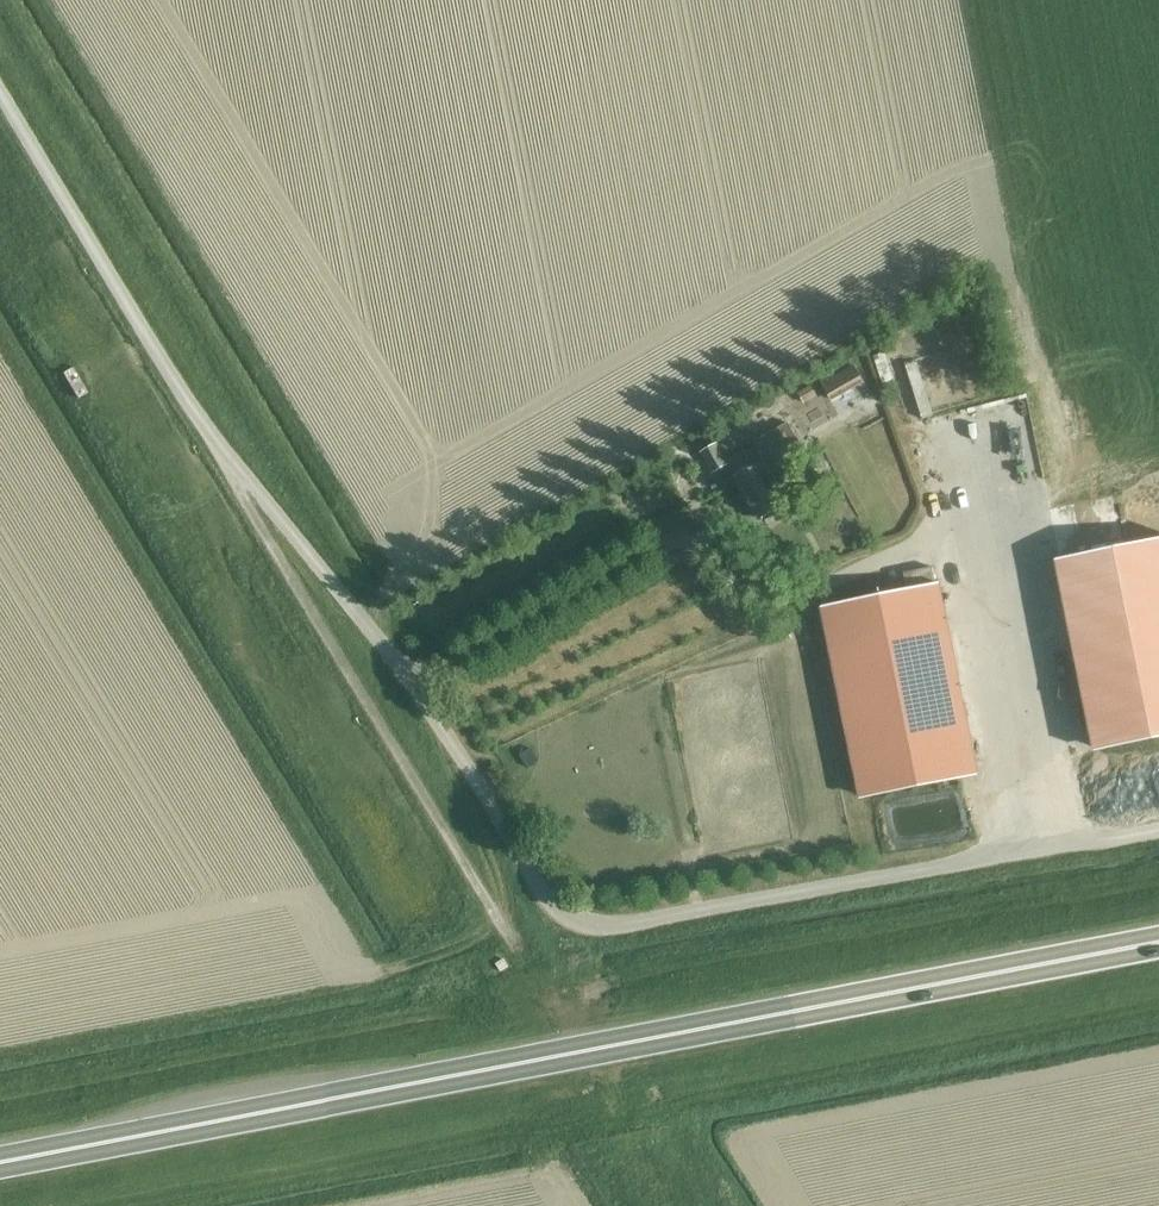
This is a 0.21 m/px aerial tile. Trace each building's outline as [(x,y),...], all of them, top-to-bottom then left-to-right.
[(922,352),(926,364),(945,358),(941,346),(922,352)] [(955,403),(930,408),(936,431),(960,426),(955,403)] [(804,451),(798,441),(788,424),(754,443),(763,459),(734,475),(759,518),(787,502),(770,470),(804,451)] [(713,477),(730,468),(717,443),(700,452),(713,477)] [(1057,562),(1095,749),(1158,736),(1158,541),(1057,562)] [(822,607),(860,796),(978,772),(940,584),(822,607)] [(790,1173),(778,1172),(778,1197),(789,1197),(790,1173)]
